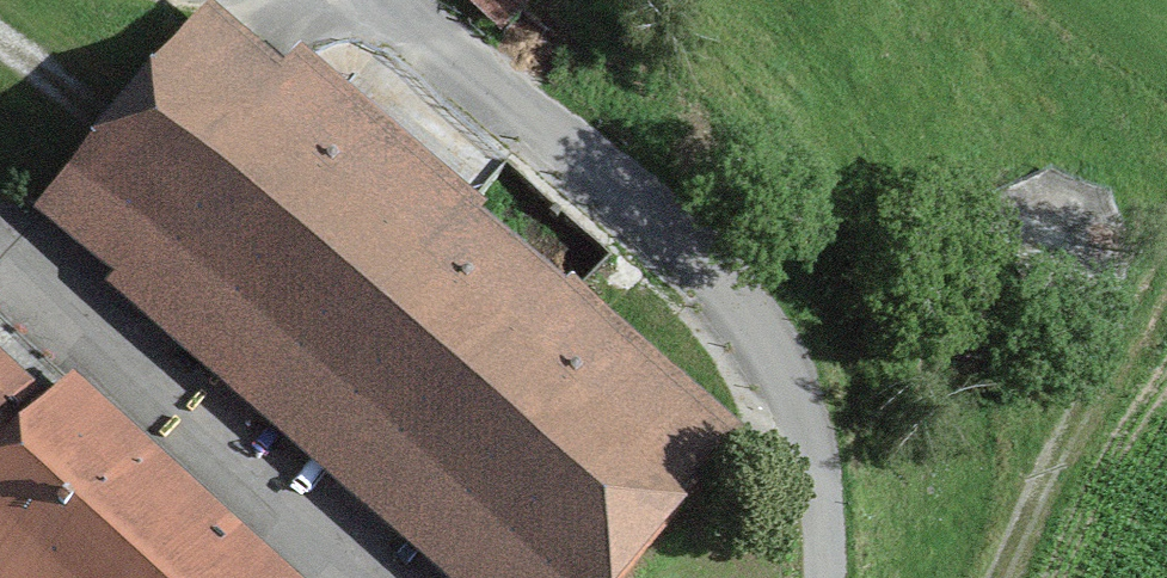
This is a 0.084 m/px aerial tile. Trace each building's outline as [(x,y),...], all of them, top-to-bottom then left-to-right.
[(514,31),(544,0),(481,0),(514,31)] [(235,35),(74,216),(484,577),(649,577),(762,451),(321,60),(296,89),(235,35)] [(0,366),(0,577),(296,577),(81,391),(59,417),(0,366)]
